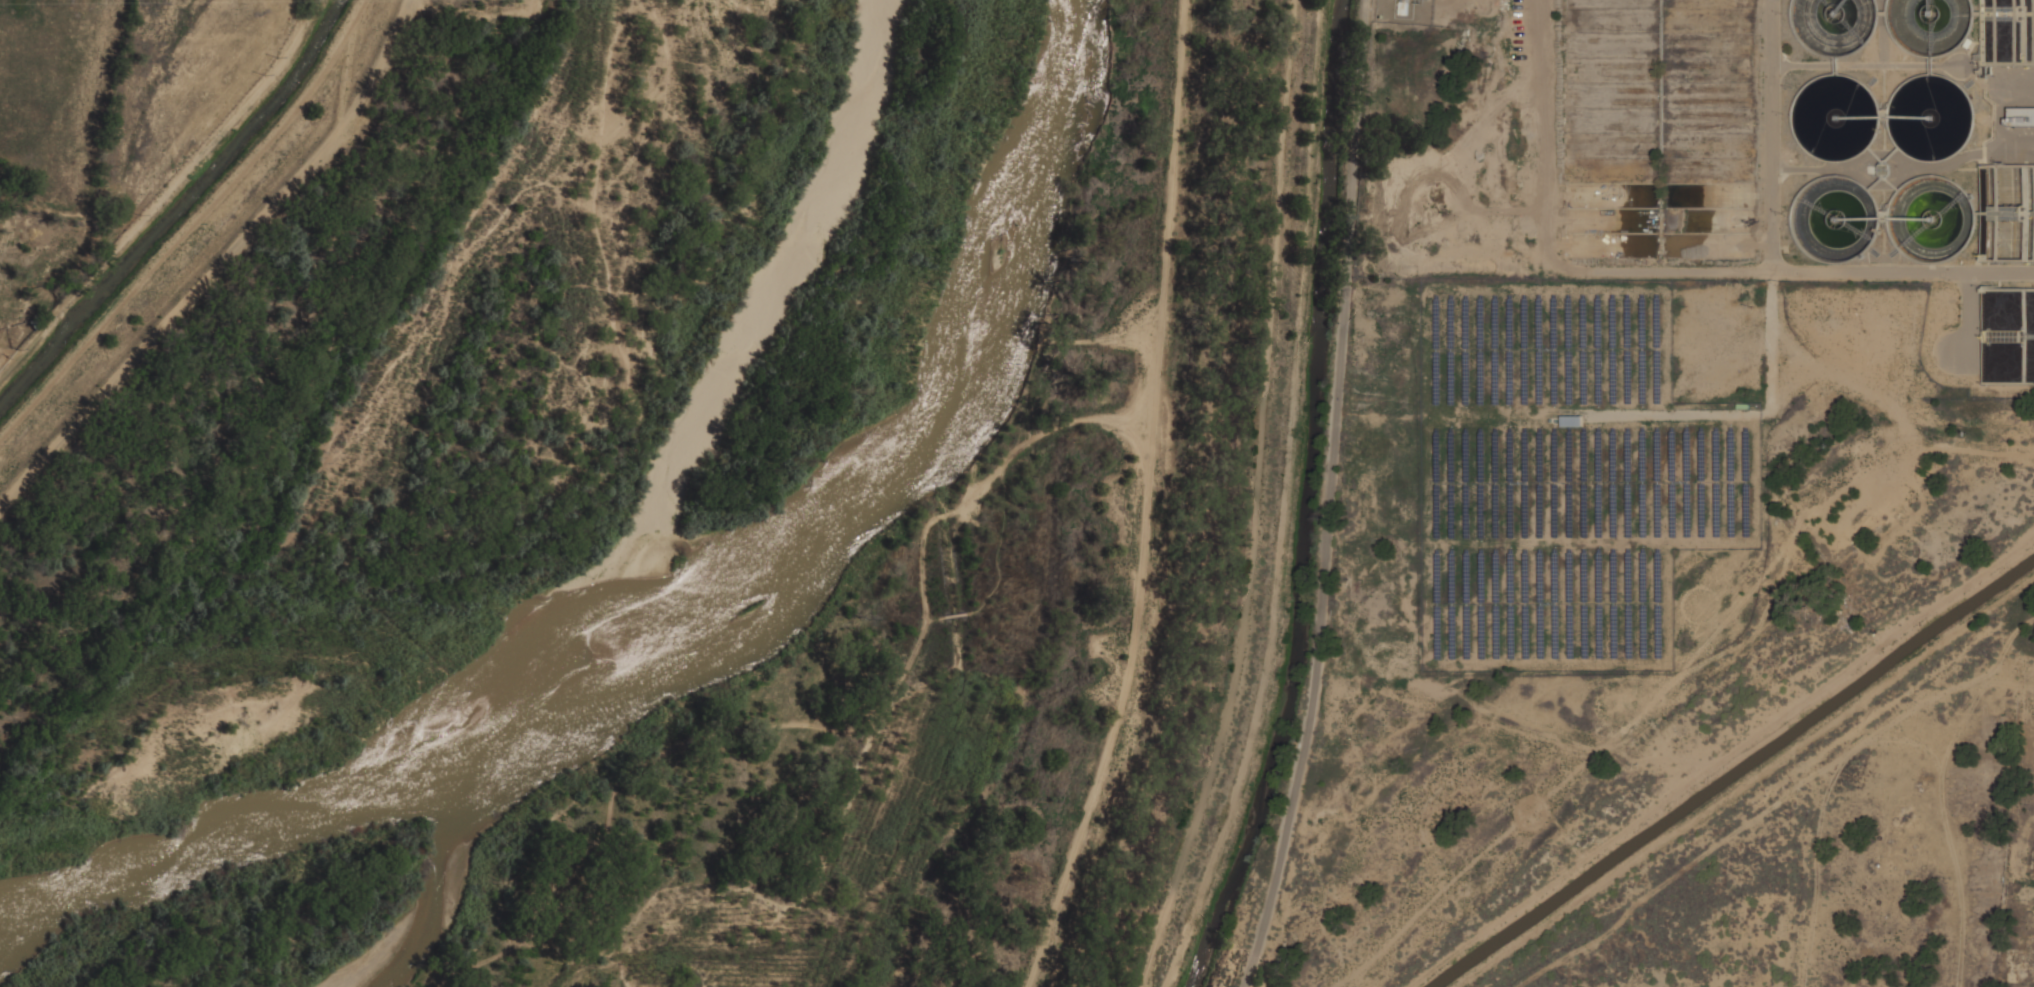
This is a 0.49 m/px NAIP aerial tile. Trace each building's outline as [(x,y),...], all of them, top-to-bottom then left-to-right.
[(2033,124),(2033,107),(2008,107),(2008,124),(2033,124)] [(1582,415),(1561,415),(1561,426),(1582,426),(1582,415)]
